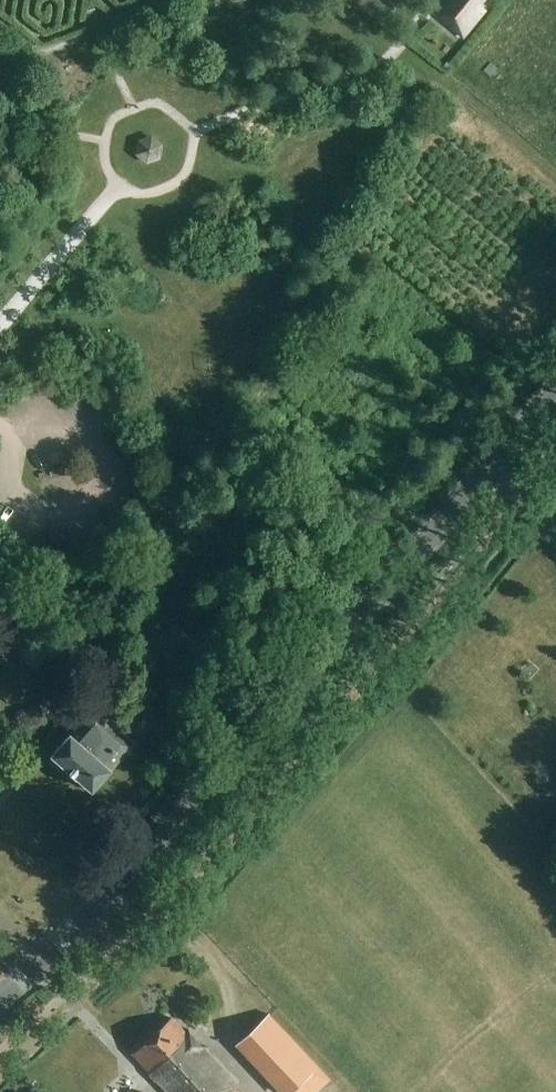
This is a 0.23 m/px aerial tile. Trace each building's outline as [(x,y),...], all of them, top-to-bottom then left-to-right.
[(484,11),(480,8),(485,0),(454,0),(441,18),(464,38),(484,11)] [(94,706),(51,755),(92,791),(135,742),(94,706)] [(238,1084),(193,1036),(190,1038),(172,1018),(133,1054),(168,1091),(230,1091),(238,1084)] [(249,1038),(286,1077),(306,1058),(269,1019),(249,1038)]
